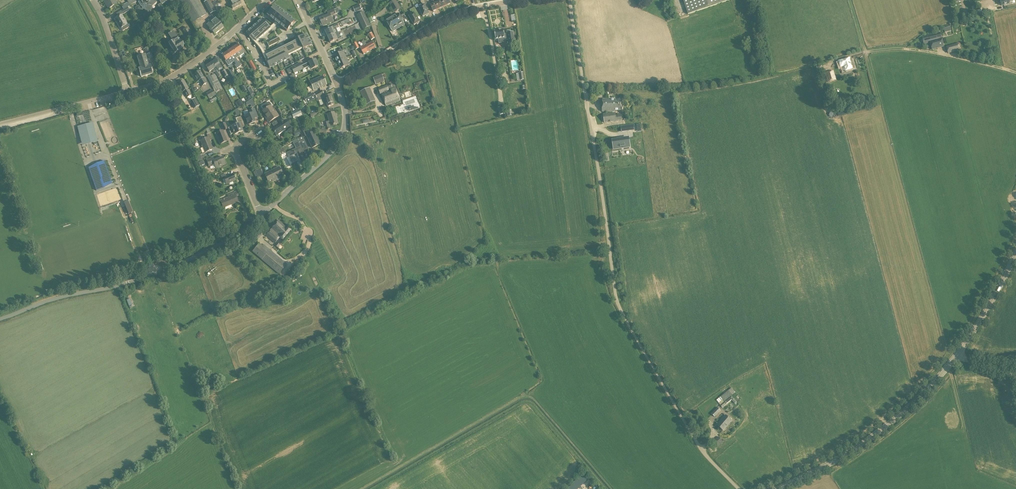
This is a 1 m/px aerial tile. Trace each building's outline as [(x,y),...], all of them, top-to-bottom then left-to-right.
[(108,9),(116,4),(114,0),(103,0),(108,9)] [(146,10),(149,0),(140,0),(141,0),(138,2),(141,7),(142,7),(142,9),(145,9),(144,11),(146,12),(146,10)] [(146,10),(150,11),(152,7),(156,4),(154,0),(149,0),(146,10)] [(206,14),(198,0),(181,0),(180,0),(196,26),(195,27),(197,29),(199,28),(198,25),(200,24),(198,20),(206,14)] [(213,0),(208,0),(204,2),(210,14),(216,11),(211,2),(213,1),(213,0)] [(239,0),(228,0),(233,9),(242,4),(239,0)] [(396,0),(394,0),(389,3),(394,13),(401,9),(396,0)] [(426,0),(424,0),(421,1),(423,6),(419,8),(423,17),(425,16),(426,16),(428,15),(428,14),(429,14),(426,8),(429,6),(426,0)] [(437,3),(439,9),(445,6),(442,0),(439,0),(440,2),(437,3)] [(730,0),(684,0),(688,13),(730,0)] [(439,9),(437,3),(431,6),(433,12),(439,9)] [(353,7),(355,12),(362,10),(361,9),(363,8),(361,4),(360,5),(359,4),(353,7)] [(277,8),(274,6),(267,15),(270,18),(271,17),(273,19),(272,20),(273,20),(275,22),(274,22),(275,22),(279,25),(278,25),(279,25),(281,26),(280,27),(281,27),(282,25),(284,27),(283,29),(283,28),(287,31),(294,22),(291,20),(292,19),(291,19),(289,18),(289,17),(289,18),(287,16),(288,16),(286,17),(284,16),(285,14),(283,13),(284,13),(283,13),(281,11),(280,10),(280,9),(279,10),(277,8),(278,8),(277,8)] [(419,14),(415,7),(410,10),(413,15),(409,17),(414,25),(416,24),(417,24),(419,23),(419,22),(420,22),(416,16),(419,14)] [(327,12),(329,16),(320,20),(321,20),(319,22),(321,25),(323,25),(323,26),(334,21),(331,16),(340,12),(338,8),(334,10),(334,9),(327,12)] [(360,22),(368,18),(365,11),(357,14),(360,22)] [(392,30),(404,23),(399,13),(386,21),(392,30)] [(122,15),(121,15),(114,19),(120,29),(127,24),(122,15)] [(219,29),(222,26),(215,17),(212,19),(213,20),(207,25),(215,34),(219,29)] [(364,29),(371,25),(368,18),(360,22),(364,29)] [(248,31),(246,33),(259,48),(261,46),(256,41),(271,29),(262,19),(260,21),(259,21),(261,22),(259,24),(257,22),(257,23),(258,23),(255,25),(256,26),(254,28),(253,27),(252,28),(250,29),(251,30),(249,32),(248,31)] [(149,27),(147,23),(138,28),(140,32),(149,27)] [(332,26),(332,28),(325,31),(328,37),(336,34),(335,33),(338,32),(336,28),(339,27),(338,24),(332,26)] [(512,32),(505,33),(506,34),(503,35),(502,30),(499,31),(499,30),(496,31),(493,32),(494,41),(506,38),(507,44),(514,43),(512,32)] [(331,43),(338,40),(338,41),(342,39),(341,36),(340,36),(338,32),(335,33),(336,34),(328,37),(331,43)] [(179,51),(178,50),(184,46),(181,42),(180,42),(177,37),(177,38),(174,33),(171,35),(174,39),(172,41),(173,42),(169,44),(172,49),(170,50),(170,52),(172,54),(173,55),(179,51)] [(924,44),(930,43),(932,49),(943,46),(940,33),(922,38),(924,44)] [(300,44),(309,40),(309,39),(309,38),(308,38),(307,36),(308,36),(307,36),(306,34),(300,37),(299,35),(296,36),(298,40),(300,44)] [(267,43),(269,47),(277,43),(279,41),(277,38),(279,37),(269,42),(270,42),(267,43),(267,42),(267,43)] [(302,48),(300,44),(298,40),(293,42),(298,51),(302,48)] [(305,48),(312,45),(311,43),(310,41),(309,40),(300,44),(302,48),(304,52),(305,51),(307,51),(305,48)] [(372,42),(367,45),(364,40),(362,42),(364,45),(360,47),(364,54),(376,47),(372,42)] [(293,53),(298,51),(293,42),(288,44),(293,53)] [(960,50),(958,43),(952,45),(954,52),(960,50)] [(241,49),(238,44),(232,48),(236,54),(236,53),(239,57),(245,52),(242,48),(241,49)] [(288,56),(293,53),(288,44),(283,47),(288,56)] [(266,55),(263,50),(261,51),(270,68),(272,67),(272,66),(274,64),(275,66),(278,64),(278,65),(278,64),(277,63),(280,62),(280,63),(281,63),(280,63),(283,61),(283,62),(284,62),(283,60),(285,59),(286,60),(289,59),(288,56),(283,47),(266,55)] [(227,51),(231,57),(236,64),(237,67),(240,65),(234,55),(236,54),(232,48),(227,51)] [(222,55),(225,61),(228,66),(231,63),(228,59),(231,57),(227,51),(222,55)] [(339,61),(347,58),(344,51),(335,54),(339,61)] [(137,57),(140,68),(143,67),(143,66),(144,65),(142,61),(144,60),(143,59),(146,58),(145,55),(137,57)] [(141,77),(152,74),(150,65),(148,65),(146,58),(143,59),(144,60),(142,61),(144,65),(143,66),(143,67),(140,68),(139,68),(141,77)] [(347,58),(339,61),(342,68),(350,65),(347,58)] [(843,71),(854,68),(851,58),(839,62),(841,67),(842,67),(843,71)] [(216,59),(210,63),(214,68),(216,71),(214,72),(216,74),(219,72),(220,72),(218,70),(222,67),(216,59)] [(312,70),(318,66),(315,60),(301,66),(300,63),(291,67),(294,73),(303,69),(309,66),(311,69),(312,70)] [(209,72),(212,70),(213,72),(214,72),(216,71),(214,68),(210,63),(205,67),(209,72)] [(268,71),(271,77),(276,74),(273,68),(268,71)] [(231,80),(225,70),(222,72),(227,82),(231,80)] [(236,70),(229,74),(231,79),(238,75),(236,70)] [(836,80),(833,70),(825,73),(827,83),(836,80)] [(198,81),(202,86),(207,83),(203,78),(204,77),(199,71),(193,75),(198,81)] [(206,76),(214,89),(213,89),(215,93),(222,89),(214,74),(211,76),(210,74),(206,76)] [(382,74),(373,78),(376,85),(385,81),(382,74)] [(314,91),(326,85),(322,76),(310,82),(314,91)] [(178,85),(182,92),(184,91),(187,98),(191,96),(187,89),(188,89),(184,81),(178,85)] [(386,106),(400,100),(399,98),(395,88),(390,90),(391,90),(389,91),(388,89),(392,88),(391,84),(378,89),(380,95),(382,94),(385,103),(386,106)] [(366,105),(375,101),(369,88),(361,92),(366,105)] [(206,93),(209,99),(217,95),(215,93),(213,89),(213,90),(213,89),(206,93)] [(317,98),(318,98),(324,94),(322,90),(314,94),(317,98)] [(307,104),(317,98),(313,93),(304,98),(307,104)] [(327,93),(324,94),(318,98),(319,101),(321,100),(323,105),(326,104),(327,107),(334,105),(330,95),(328,96),(327,93)] [(252,99),(246,102),(247,105),(250,104),(252,107),(255,106),(252,99)] [(604,123),(622,120),(621,113),(617,113),(617,114),(616,115),(615,113),(614,112),(615,111),(621,111),(621,101),(613,101),(614,99),(603,99),(602,112),(612,112),(613,113),(603,114),(604,123)] [(275,112),(271,106),(272,106),(270,103),(268,102),(263,105),(263,107),(265,110),(262,111),(265,115),(264,116),(268,122),(278,116),(276,112),(275,112)] [(248,111),(249,114),(244,116),(248,125),(249,125),(254,125),(255,122),(253,116),(257,114),(254,108),(248,111)] [(331,128),(331,126),(338,124),(335,112),(327,114),(329,121),(326,122),(328,129),(331,128)] [(236,119),(238,124),(228,128),(231,134),(234,133),(235,134),(242,131),(239,123),(243,122),(241,117),(236,119)] [(278,134),(290,126),(286,120),(284,121),(282,117),(276,121),(278,125),(272,129),(276,136),(278,134)] [(94,123),(78,127),(82,145),(99,140),(94,123)] [(220,144),(227,141),(223,130),(216,133),(220,144)] [(208,137),(200,141),(205,152),(213,149),(209,141),(213,139),(210,132),(206,134),(208,137)] [(317,140),(318,140),(317,139),(313,132),(306,136),(312,148),(319,144),(317,140)] [(301,164),(306,161),(300,150),(304,148),(302,145),(306,144),(302,137),(292,141),(296,148),(286,153),(288,157),(296,154),(301,164)] [(630,145),(629,137),(614,139),(615,148),(615,147),(622,147),(622,146),(626,145),(626,146),(627,146),(630,145)] [(262,161),(279,153),(278,151),(260,158),(262,161)] [(216,168),(226,164),(223,157),(214,161),(213,157),(206,160),(209,166),(214,164),(216,168)] [(112,183),(104,161),(97,163),(97,165),(88,168),(96,190),(104,188),(103,186),(112,183)] [(256,178),(258,177),(258,178),(263,175),(259,166),(255,168),(256,171),(255,171),(253,172),(256,178)] [(276,180),(283,176),(279,167),(265,174),(268,181),(275,178),(276,180)] [(224,178),(226,184),(235,180),(233,174),(226,177),(225,174),(221,176),(222,179),(224,178)] [(223,208),(238,202),(236,197),(238,196),(237,191),(234,192),(234,193),(228,195),(229,198),(220,201),(223,208)] [(128,214),(133,212),(128,200),(124,202),(128,214)] [(283,240),(291,230),(287,228),(278,221),(266,236),(275,243),(279,237),(283,240)] [(257,240),(263,234),(258,230),(253,236),(257,240)] [(279,274),(287,264),(263,245),(262,246),(259,243),(252,252),(279,274)] [(636,319),(646,316),(644,311),(634,313),(636,319)] [(720,405),(735,392),(731,388),(717,400),(720,405)] [(730,397),(725,402),(720,406),(722,408),(732,400),(730,397)] [(717,407),(711,413),(715,417),(721,411),(717,407)] [(717,426),(723,430),(733,419),(730,417),(729,418),(726,416),(720,422),(721,422),(717,426)] [(713,441),(718,447),(723,442),(719,437),(713,441)] [(590,478),(584,473),(567,488),(579,488),(590,478)]
